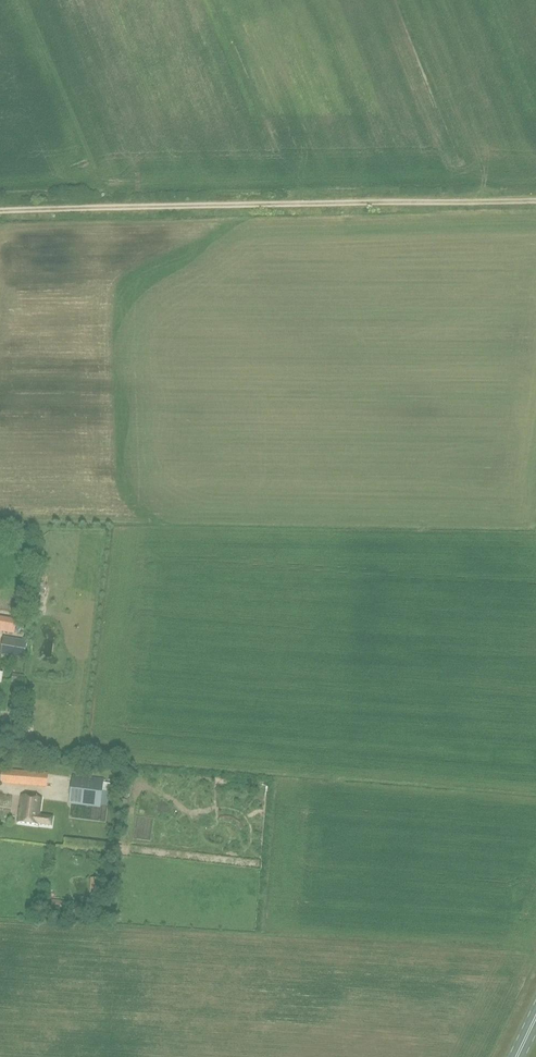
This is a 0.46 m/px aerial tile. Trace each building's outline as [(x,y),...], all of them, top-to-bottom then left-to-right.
[(16,634),(17,625),(27,626),(28,618),(17,617),(16,624),(0,621),(0,632),(16,634)] [(0,646),(0,649),(0,656),(22,660),(25,641),(2,637),(0,646)] [(48,773),(45,773),(2,770),(1,784),(47,787),(48,773)] [(98,806),(101,781),(101,780),(71,776),(68,803),(98,806)] [(38,816),(40,799),(20,796),(16,823),(35,826),(35,825),(49,827),(51,818),(38,816)] [(51,900),(50,911),(66,912),(67,902),(61,902),(61,901),(51,900)]
